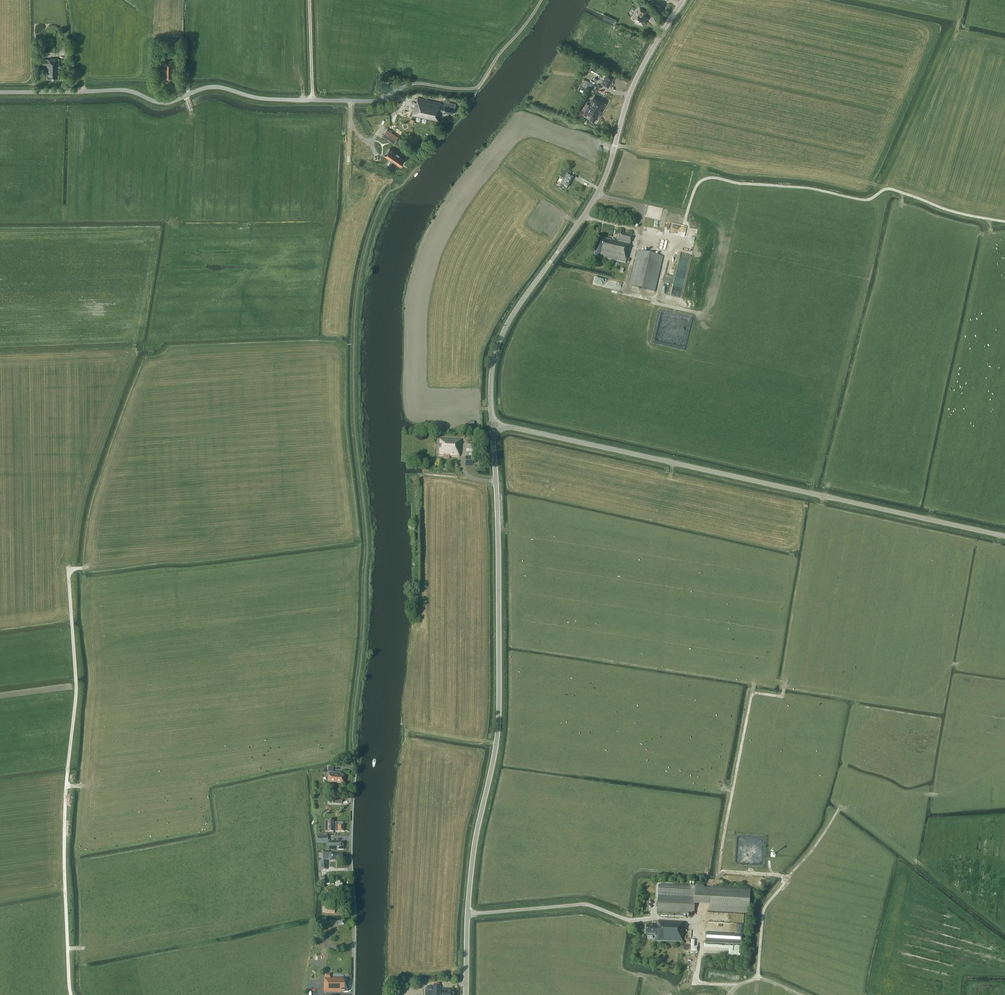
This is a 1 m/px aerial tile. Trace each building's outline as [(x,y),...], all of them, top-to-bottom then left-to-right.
[(664,9),(658,6),(659,5),(657,3),(653,8),(656,10),(661,13),(664,9)] [(635,14),(633,17),(637,20),(636,20),(640,23),(640,22),(644,24),(646,20),(645,20),(647,17),(644,15),(648,10),(640,5),(634,14),(635,14)] [(48,72),(48,79),(58,78),(58,72),(59,72),(59,59),(40,59),(40,65),(46,65),(46,72),(48,72)] [(174,75),(174,60),(164,60),(164,72),(164,78),(173,78),(173,75),(174,75)] [(602,84),(609,88),(615,77),(608,73),(602,84)] [(597,119),(606,103),(602,101),(603,101),(594,96),(585,112),(592,116),(590,120),(594,122),(596,119),(597,119)] [(453,114),(456,104),(444,101),(443,105),(440,104),(440,103),(417,98),(416,103),(415,102),(415,103),(412,115),(439,122),(441,111),(453,114)] [(387,129),(383,135),(393,142),(398,136),(387,129)] [(384,156),(399,166),(400,166),(399,165),(401,162),(401,163),(402,161),(403,158),(404,159),(405,158),(399,154),(396,152),(390,148),(389,148),(390,149),(385,156),(385,155),(384,156)] [(564,177),(571,181),(573,177),(569,176),(571,172),(566,169),(562,176),(564,177)] [(559,183),(559,185),(560,186),(562,187),(563,185),(567,188),(571,181),(564,177),(562,181),(560,180),(559,183)] [(594,256),(627,263),(630,249),(629,249),(631,236),(620,234),(618,241),(598,237),(594,256)] [(629,286),(654,292),(663,256),(638,251),(629,286)] [(694,298),(697,282),(687,281),(684,296),(694,298)] [(461,439),(438,438),(437,455),(458,457),(459,452),(460,452),(461,439)] [(343,783),(344,777),(343,777),(343,775),(341,774),(341,773),(338,773),(333,772),(333,767),(328,767),(328,772),(329,772),(328,782),(343,783)] [(344,831),(344,825),(338,825),(338,822),(334,822),(334,821),(328,820),(328,827),(325,827),(325,832),(334,832),(334,831),(338,831),(344,831)] [(695,896),(696,886),(659,884),(658,894),(695,896)] [(350,896),(350,886),(345,886),(344,891),(342,891),(341,896),(344,896),(350,896)] [(695,897),(695,904),(702,904),(710,905),(711,887),(705,887),(696,886),(695,896),(695,897)] [(327,895),(335,895),(335,887),(326,888),(327,895)] [(750,890),(711,887),(710,905),(709,911),(749,913),(750,890)] [(657,912),(694,914),(695,904),(695,897),(658,895),(657,912)] [(683,930),(683,922),(657,921),(657,926),(646,925),(646,935),(657,936),(656,940),(683,942),(684,930),(683,930)] [(743,933),(708,932),(707,942),(742,943),(743,933)] [(348,991),(348,978),(331,978),(331,973),(325,973),(325,982),(324,982),(324,992),(341,992),(341,991),(348,991)]
